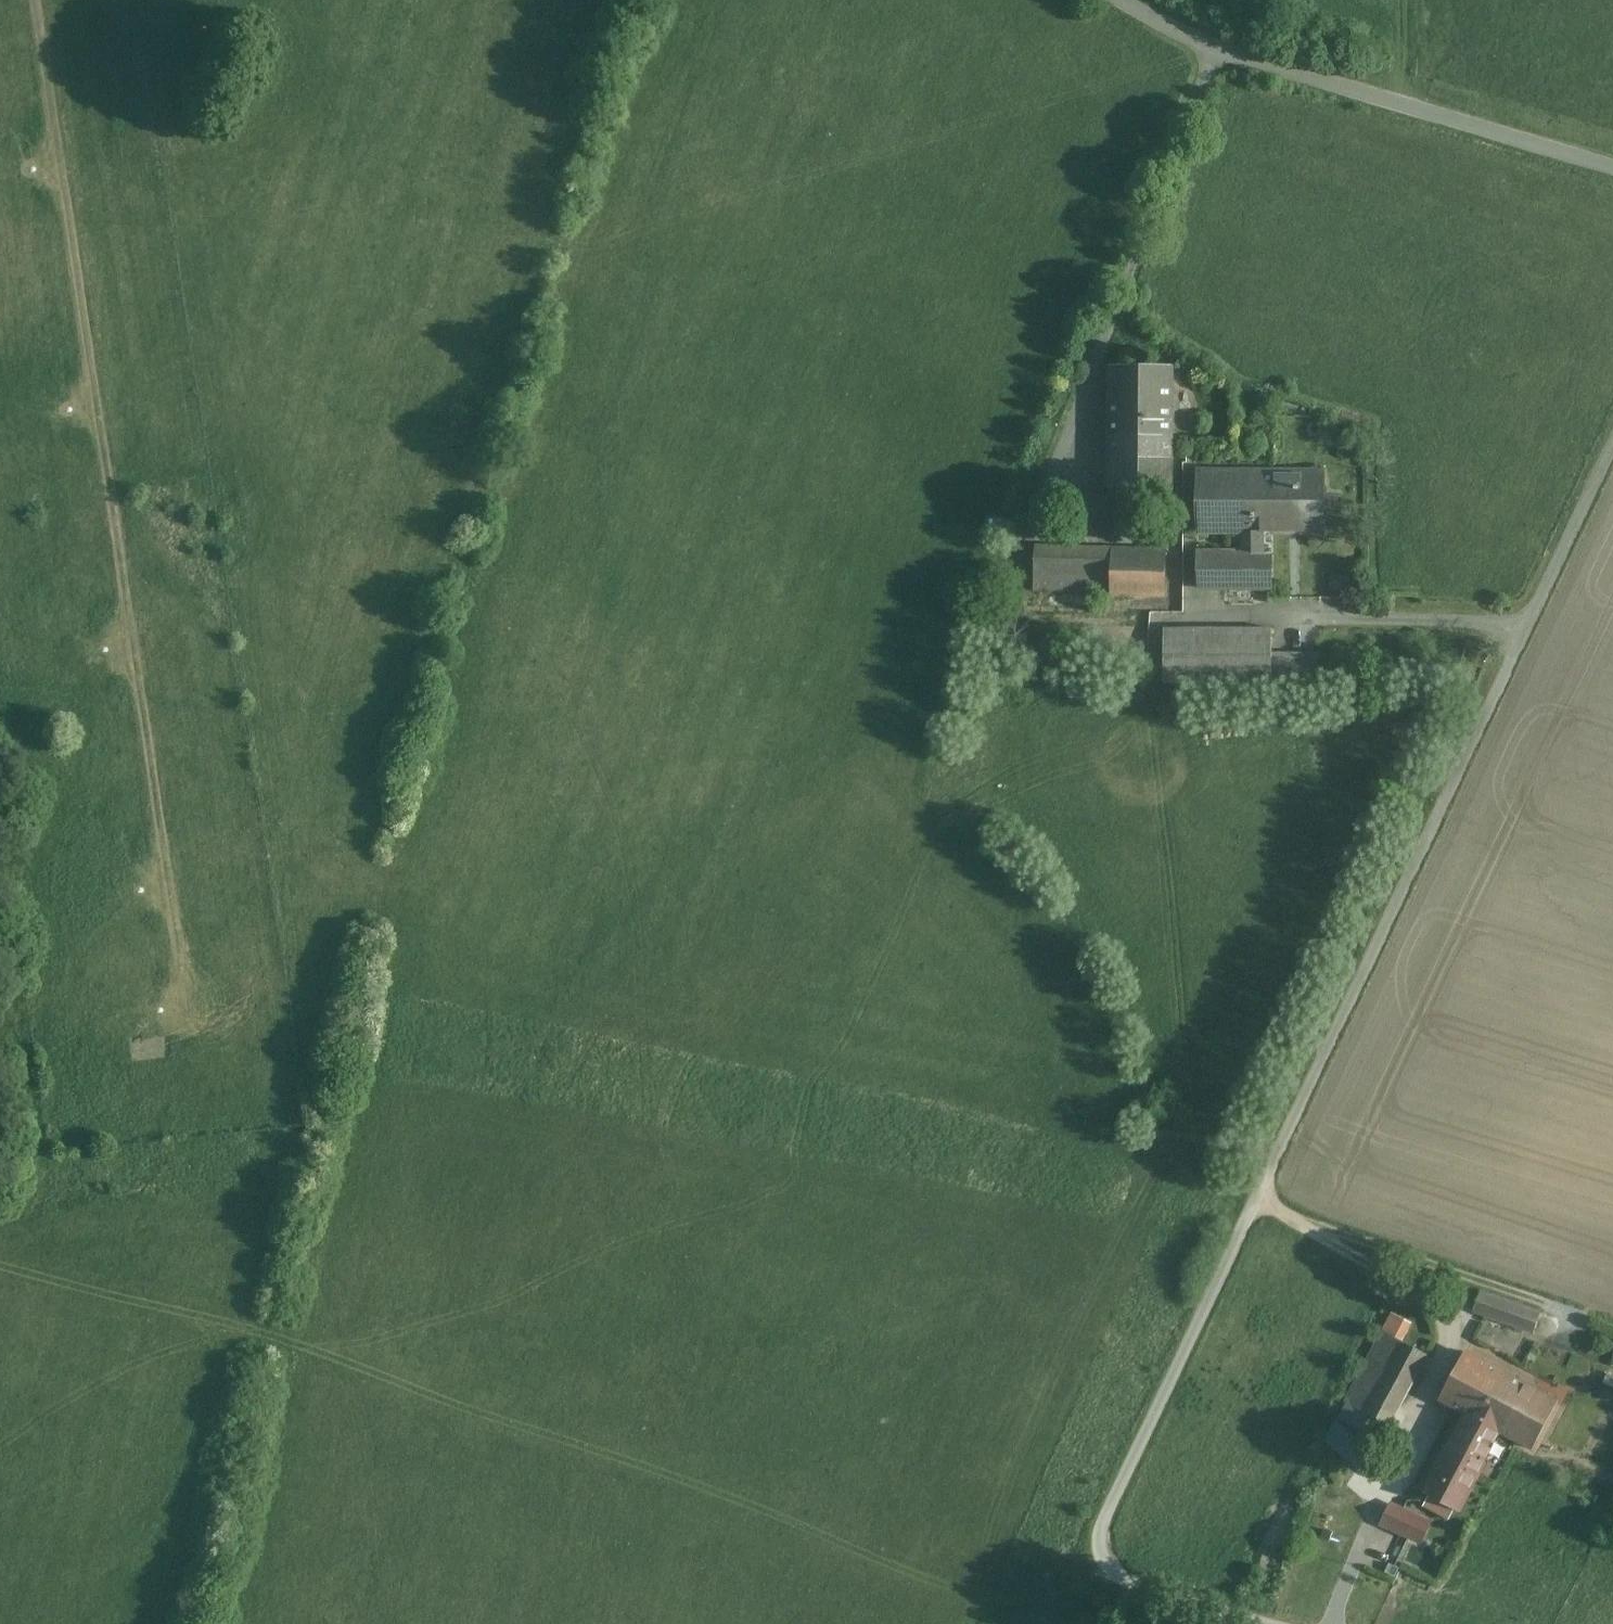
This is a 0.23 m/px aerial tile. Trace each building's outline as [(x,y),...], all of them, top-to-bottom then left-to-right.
[(1173,366),(1111,366),(1109,488),(1172,488),(1173,366)] [(1326,471),(1197,469),(1198,587),(1273,589),(1272,533),(1325,534),(1326,471)] [(1167,551),(1035,546),(1035,591),(1166,596),(1167,551)] [(1273,629),(1165,628),(1165,683),(1273,683),(1273,681),(1273,653),(1273,629)] [(1319,653),(1273,653),(1273,681),(1319,681),(1319,653)] [(1540,1312),(1482,1291),(1475,1312),(1533,1332),(1540,1312)] [(1413,1324),(1393,1314),(1346,1403),(1390,1426),(1428,1356),(1404,1341),(1413,1324)] [(1469,1414),(1430,1490),(1460,1508),(1500,1431),(1533,1447),(1557,1401),(1469,1355),(1444,1401),(1469,1414)] [(1430,1522),(1391,1504),(1382,1523),(1421,1542),(1430,1522)]
